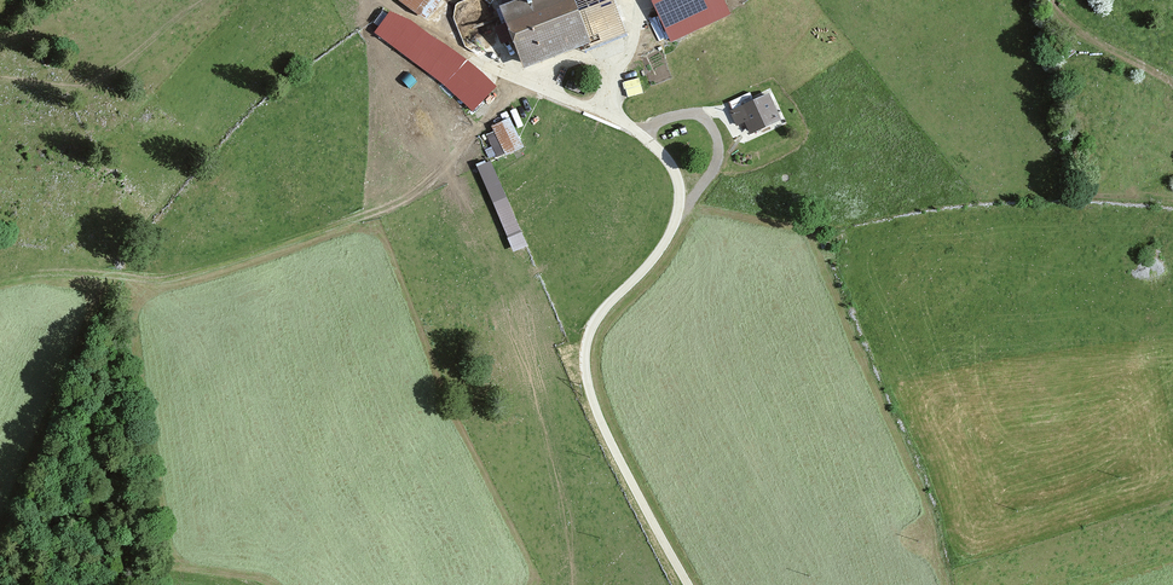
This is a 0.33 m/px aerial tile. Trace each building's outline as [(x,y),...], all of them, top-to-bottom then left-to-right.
[(429,19),(442,0),(403,0),(429,19)] [(506,3),(528,66),(625,31),(613,0),(514,0),(506,3)] [(654,0),(673,40),(731,14),(724,0),(654,0)] [(417,23),(390,12),(376,30),(448,89),(444,94),(467,114),(494,83),(417,23)] [(641,75),(629,79),(634,94),(646,91),(641,75)] [(731,100),(734,106),(754,97),(751,91),(731,100)] [(784,119),(771,92),(737,109),(749,135),(784,119)] [(498,157),(525,146),(513,117),(486,127),(498,157)] [(495,157),(480,163),(514,251),(530,245),(495,157)]
